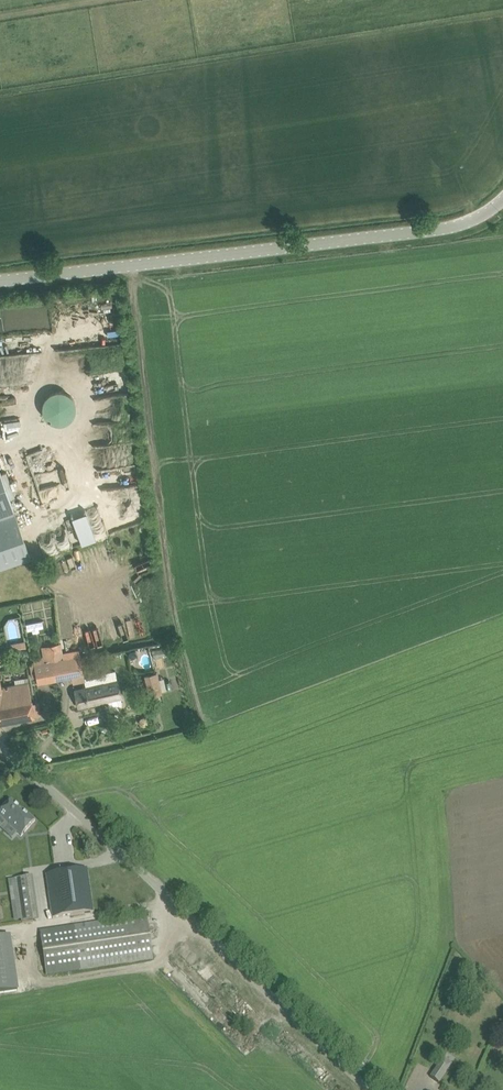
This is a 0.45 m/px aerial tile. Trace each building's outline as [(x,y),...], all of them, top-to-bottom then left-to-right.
[(44,392),(43,420),(73,420),(73,393),(44,392)] [(31,558),(0,471),(0,569),(31,558)] [(72,516),(81,545),(96,540),(87,511),(72,516)] [(26,639),(11,642),(13,649),(28,646),(26,639)] [(51,661),(63,659),(60,645),(41,649),(43,662),(51,661)] [(88,654),(80,655),(83,672),(91,671),(88,654)] [(51,661),(54,677),(54,678),(83,672),(80,655),(63,659),(51,661)] [(37,680),(54,677),(51,661),(43,662),(34,664),(37,680)] [(108,700),(110,706),(111,707),(112,707),(113,708),(114,708),(115,708),(120,707),(120,706),(121,706),(122,705),(122,704),(122,703),(123,703),(121,697),(117,680),(115,670),(101,674),(102,676),(103,683),(86,687),(75,690),(79,706),(108,700)] [(158,672),(146,675),(150,695),(162,693),(158,672)] [(8,722),(35,716),(29,683),(0,688),(0,686),(0,723),(8,722)] [(0,813),(0,816),(9,824),(8,825),(21,836),(35,820),(24,811),(23,812),(11,801),(0,813)] [(86,868),(75,870),(46,874),(53,918),(93,912),(86,868)] [(33,876),(9,879),(13,922),(38,919),(33,876)] [(147,915),(136,917),(40,931),(46,975),(153,959),(147,915)] [(18,991),(10,935),(0,937),(0,993),(18,991)] [(443,1058),(430,1077),(439,1083),(451,1064),(443,1058)]
